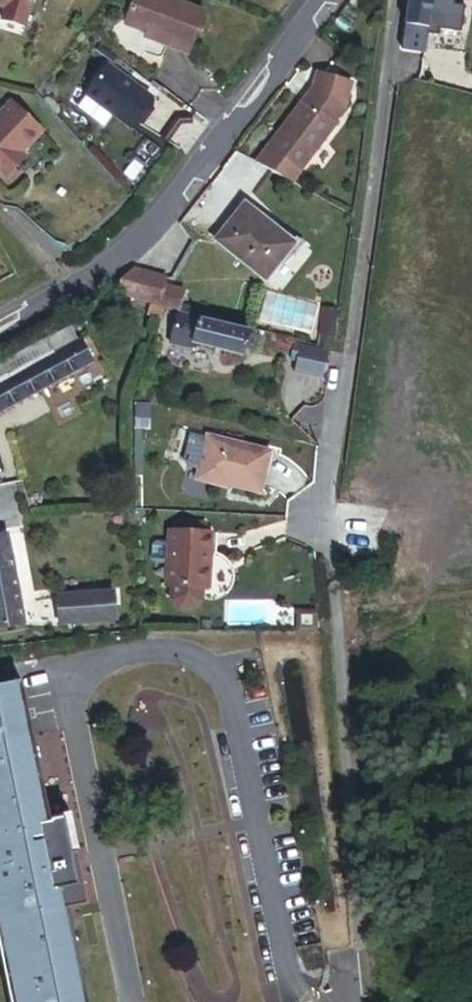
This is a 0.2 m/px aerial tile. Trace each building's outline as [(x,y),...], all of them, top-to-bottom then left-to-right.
[(1,7),(0,10),(0,14),(22,20),(27,0),(0,0),(0,6),(1,7)] [(173,0),(134,0),(125,24),(153,35),(158,37),(156,42),(189,54),(205,13),(173,0)] [(409,25),(429,27),(432,4),(432,0),(412,0),(409,25)] [(0,14),(0,20),(20,25),(22,20),(0,14)] [(429,27),(409,25),(406,51),(426,53),(429,27)] [(152,98),(107,65),(85,95),(129,128),(152,98)] [(345,113),(313,87),(267,145),(302,173),(338,128),(335,125),(345,113)] [(6,106),(0,113),(0,178),(5,183),(24,160),(21,158),(40,135),(6,106)] [(290,247),(241,206),(212,241),(262,282),(290,247)] [(166,278),(132,269),(122,281),(117,297),(149,305),(166,309),(179,312),(181,304),(185,291),(164,286),(166,278)] [(198,308),(181,304),(179,312),(196,316),(198,308)] [(166,309),(149,305),(146,319),(161,323),(166,309)] [(323,307),(317,333),(332,336),(337,310),(323,307)] [(246,333),(175,315),(169,344),(190,349),(191,344),(240,356),(246,333)] [(0,365),(0,414),(92,365),(79,341),(76,342),(69,328),(0,365)] [(296,330),(293,340),(308,344),(310,333),(296,330)] [(332,336),(317,333),(315,346),(329,349),(332,336)] [(329,353),(302,346),(295,373),(322,380),(329,353)] [(150,412),(136,410),(135,427),(149,428),(150,412)] [(273,453),(205,436),(197,469),(230,477),(228,485),(263,494),(273,453)] [(230,477),(197,469),(195,478),(228,486),(228,485),(230,477)] [(211,535),(169,532),(166,585),(172,585),(171,599),(179,609),(192,609),(201,601),(202,587),(208,588),(211,535)] [(0,536),(0,626),(21,622),(6,535),(0,536)] [(114,595),(59,598),(60,625),(116,623),(114,595)] [(0,700),(0,925),(1,925),(16,1001),(93,1001),(74,913),(93,909),(85,874),(80,875),(73,839),(60,841),(31,702),(2,708),(0,700)] [(78,838),(73,839),(80,875),(85,874),(78,838)]
